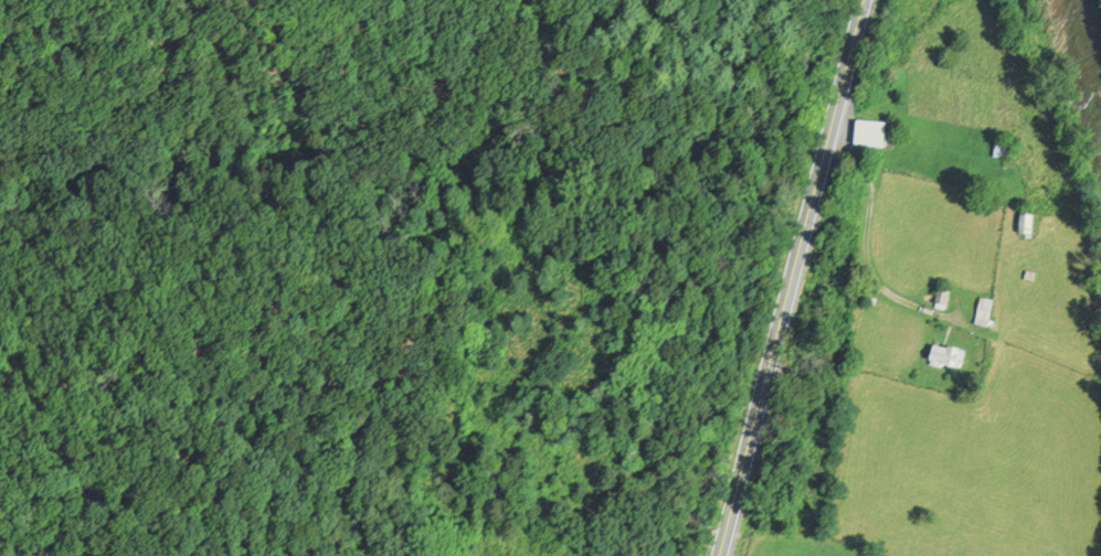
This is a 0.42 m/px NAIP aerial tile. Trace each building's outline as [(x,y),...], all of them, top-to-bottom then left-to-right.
[(857,146),(858,122),(886,125),(885,148),(857,146)] [(997,140),(1014,142),(1012,160),(995,158),(997,140)] [(1023,214),(1034,214),(1034,234),(1023,234),(1023,214)] [(940,290),(950,291),(948,309),(938,308),(940,290)] [(982,300),(994,304),(986,327),(975,323),(982,300)] [(966,352),(960,372),(930,363),(936,343),(966,352)]
